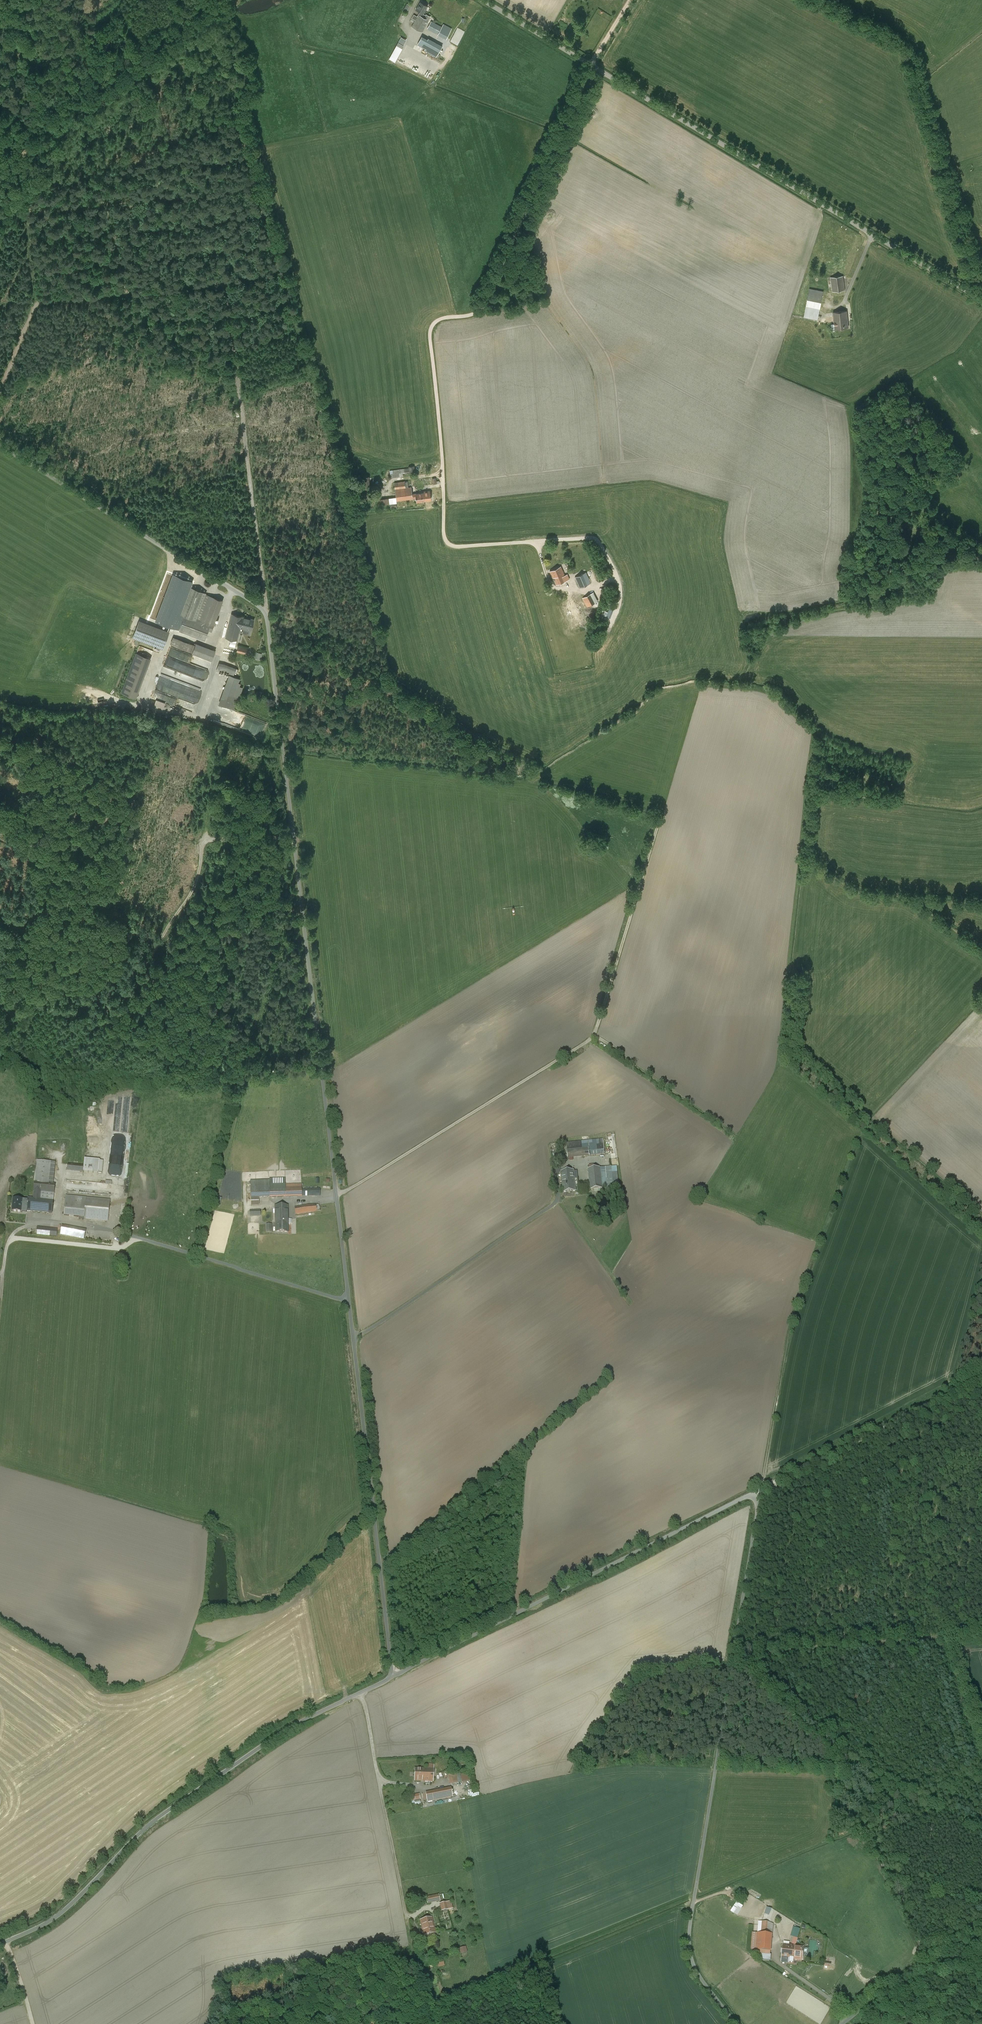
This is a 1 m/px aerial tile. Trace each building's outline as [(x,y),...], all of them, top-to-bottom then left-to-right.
[(425,15),(423,14),(427,6),(420,2),(416,10),(419,12),(417,16),(414,14),(412,18),(415,20),(413,24),(411,26),(422,32),(431,17),(426,14),(425,15)] [(431,21),(427,29),(438,35),(442,27),(431,21)] [(395,62),(406,39),(400,36),(390,59),(395,62)] [(423,47),(427,40),(422,36),(418,43),(418,44),(423,47)] [(843,276),(831,277),(832,290),(845,290),(843,279),(847,279),(846,275),(843,276)] [(804,317),(818,320),(823,291),(809,289),(804,317)] [(846,311),(834,312),(835,328),(848,327),(846,311)] [(393,470),(389,470),(390,478),(394,478),(401,477),(403,476),(403,473),(402,468),(393,470)] [(420,497),(420,493),(412,494),(411,487),(405,488),(404,482),(394,483),(396,501),(412,499),(412,498),(416,498),(416,502),(425,501),(424,497),(420,497)] [(423,493),(420,493),(420,497),(424,497),(425,501),(430,500),(429,491),(423,492),(423,493)] [(554,577),(557,585),(569,579),(567,574),(565,575),(561,567),(550,571),(553,578),(554,577)] [(575,577),(579,588),(591,583),(586,572),(575,577)] [(223,599),(190,587),(180,613),(182,613),(185,614),(197,619),(198,618),(210,623),(213,624),(223,599)] [(564,593),(567,598),(578,594),(575,588),(564,593)] [(582,598),(587,607),(599,601),(594,592),(582,598)] [(562,602),(572,630),(588,624),(578,596),(562,602)] [(609,605),(605,604),(601,610),(600,609),(598,612),(603,615),(609,605)] [(197,619),(185,614),(182,613),(179,623),(181,624),(179,630),(204,639),(208,629),(210,623),(198,618),(197,619)] [(243,616),(231,613),(231,614),(225,637),(237,640),(239,632),(243,616)] [(254,619),(243,616),(239,632),(250,635),(251,630),(254,619)] [(163,649),(169,627),(163,626),(164,626),(159,625),(158,625),(152,623),(155,623),(140,619),(139,619),(137,625),(137,626),(140,626),(145,626),(155,629),(155,632),(154,632),(135,626),(134,626),(131,637),(153,643),(153,650),(154,649),(157,650),(157,649),(163,649)] [(195,644),(173,636),(171,642),(177,645),(192,651),(195,644)] [(215,650),(196,642),(195,644),(192,651),(192,652),(212,659),(215,650)] [(134,651),(121,693),(137,698),(150,656),(134,651)] [(236,669),(219,662),(216,668),(234,675),(236,669)] [(239,679),(229,675),(221,697),(237,704),(242,688),(237,685),(239,679)] [(155,697),(153,704),(164,707),(165,703),(167,704),(168,702),(155,697)] [(123,1127),(124,1106),(108,1106),(107,1127),(123,1127)] [(603,1140),(566,1144),(567,1150),(588,1148),(589,1156),(605,1154),(603,1140)] [(588,1148),(567,1150),(568,1158),(589,1156),(588,1148)] [(50,1162),(37,1161),(35,1182),(48,1184),(50,1162)] [(605,1168),(588,1169),(591,1190),(607,1189),(605,1168)] [(573,1171),(562,1172),(564,1193),(576,1192),(575,1186),(578,1185),(578,1179),(574,1179),(573,1171)] [(285,1179),(269,1179),(269,1181),(250,1182),(251,1198),(320,1196),(320,1189),(301,1190),(301,1184),(285,1185),(285,1179)] [(35,1182),(34,1191),(33,1199),(40,1199),(41,1192),(54,1193),(55,1184),(48,1184),(35,1182)] [(86,1198),(66,1196),(64,1215),(84,1217),(86,1198)] [(33,1199),(28,1198),(27,1202),(27,1210),(27,1211),(52,1213),(53,1201),(40,1199),(33,1199)] [(110,1200),(86,1198),(84,1217),(84,1219),(108,1221),(110,1200)] [(23,1200),(13,1199),(12,1211),(21,1212),(22,1209),(27,1210),(27,1202),(23,1201),(23,1200)] [(319,1204),(294,1208),(295,1214),(320,1210),(319,1204)] [(288,1231),(288,1206),(275,1207),(276,1232),(288,1232),(288,1231)] [(105,1234),(61,1226),(60,1234),(104,1242),(105,1234)] [(36,1235),(51,1236),(51,1228),(36,1227),(36,1235)] [(434,1764),(427,1764),(427,1768),(415,1768),(414,1780),(433,1781),(434,1764)] [(459,1769),(448,1771),(450,1783),(461,1781),(459,1769)] [(451,1787),(426,1792),(427,1801),(453,1796),(452,1791),(452,1790),(451,1787)] [(420,1792),(411,1794),(413,1803),(422,1801),(420,1792)] [(741,1899),(745,1892),(741,1889),(736,1896),(741,1899)] [(439,1894),(427,1896),(428,1902),(440,1900),(439,1894)] [(451,1900),(440,1903),(442,1910),(453,1907),(451,1900)] [(432,1917),(420,1919),(424,1935),(435,1932),(432,1917)] [(759,1922),(758,1933),(768,1933),(769,1922),(759,1922)] [(768,1933),(758,1933),(756,1949),(770,1950),(771,1934),(768,1933)] [(804,1946),(783,1943),(782,1957),(792,1958),(803,1959),(804,1946)]
